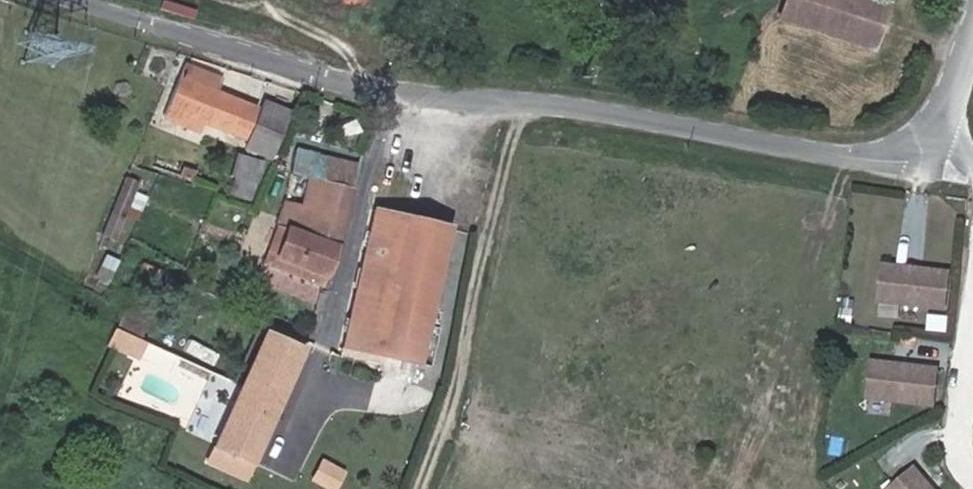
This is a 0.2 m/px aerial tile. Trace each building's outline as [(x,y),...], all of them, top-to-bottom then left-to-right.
[(878,0),(786,0),(780,20),(872,49),(886,3),(878,0)] [(190,64),(164,118),(175,123),(179,115),(240,138),(254,110),(241,105),(241,103),(213,92),(220,76),(190,64)] [(268,161),(286,121),(264,111),(246,151),(268,161)] [(347,221),(358,164),(296,151),(282,203),(316,212),(310,234),(339,246),(347,221)] [(267,170),(282,176),(286,167),(271,161),(267,170)] [(196,171),(181,166),(177,177),(192,182),(196,171)] [(255,183),(231,175),(226,191),(250,199),(255,183)] [(139,186),(124,179),(99,234),(116,240),(139,186)] [(328,279),(339,246),(310,234),(316,212),(282,203),(266,266),(277,270),(280,261),(328,279)] [(418,364),(450,228),(374,209),(341,354),(383,364),(384,356),(418,364)] [(943,305),(948,268),(882,258),(877,295),(943,305)] [(328,279),(280,261),(277,270),(325,288),(328,279)] [(142,264),(113,327),(131,335),(159,271),(142,264)] [(142,345),(114,332),(108,346),(136,359),(142,345)] [(209,461),(245,478),(303,352),(267,335),(213,451),(209,461)] [(164,373),(198,374),(198,366),(180,365),(181,351),(165,351),(164,373)] [(930,399),(935,364),(868,354),(863,389),(930,399)] [(314,479),(333,488),(340,488),(350,470),(325,457),(314,479)] [(909,460),(879,485),(883,488),(933,488),(909,460)]
